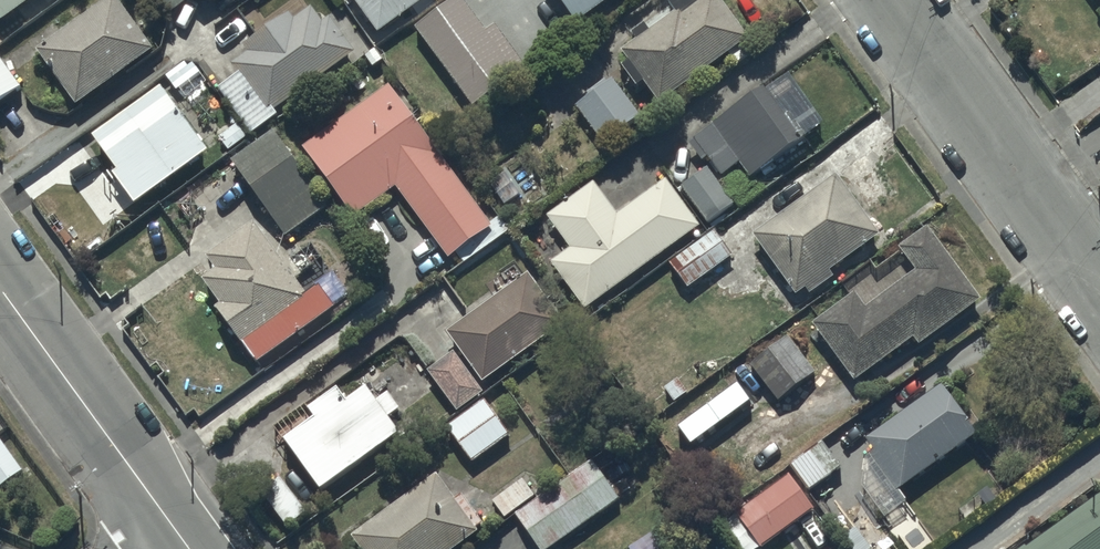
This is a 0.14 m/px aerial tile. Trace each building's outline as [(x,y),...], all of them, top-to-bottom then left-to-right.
[(2,18),(27,0),(0,0),(0,16),(2,18)] [(37,47),(77,103),(154,48),(120,0),(103,0),(37,47)] [(169,12),(185,0),(161,0),(169,12)] [(275,107),(354,50),(330,15),(324,20),(313,6),(309,9),(303,0),(294,0),(278,12),(280,15),(243,42),(249,50),(232,62),(239,72),(219,87),(251,133),(278,112),(275,107)] [(379,30),(421,0),(357,0),(379,30)] [(416,25),(474,104),(524,67),(493,24),(485,29),(464,0),(450,0),(416,25)] [(577,20),(604,0),(563,0),(577,20)] [(748,35),(722,0),(671,0),(677,8),(651,28),(646,21),(632,31),(636,37),(622,48),(629,57),(622,63),(637,83),(644,78),(660,101),(748,35)] [(22,86),(0,55),(0,102),(22,86)] [(640,114),(612,78),(576,107),(604,142),(640,114)] [(389,82),(302,144),(355,214),(397,184),(449,257),(458,251),(466,262),(510,231),(499,216),(490,222),(389,82)] [(162,84),(94,132),(118,167),(113,171),(135,202),(208,150),(162,84)] [(764,84),(695,135),(722,174),(741,160),(753,175),(809,134),(791,111),(786,114),(764,84)] [(273,130),(232,159),(285,234),(326,206),(273,130)] [(708,166),(682,186),(707,220),(734,200),(708,166)] [(837,173),(754,232),(797,292),(806,285),(811,292),(834,274),(830,268),(880,233),(837,173)] [(595,180),(547,214),(569,245),(550,259),(585,308),(701,225),(667,177),(617,212),(595,180)] [(217,266),(203,276),(221,301),(215,305),(256,361),(335,303),(320,282),(307,292),(295,276),(326,254),(307,228),(276,250),(254,220),(208,254),(217,266)] [(855,289),(813,321),(856,378),(914,335),(919,343),(981,297),(927,224),(900,244),(917,268),(867,305),(855,289)] [(714,229),(670,261),(688,286),(732,253),(714,229)] [(528,271),(447,329),(484,379),(564,320),(528,271)] [(751,363),(779,398),(815,370),(788,334),(751,363)] [(455,350),(428,369),(458,409),(484,390),(455,350)] [(867,436),(875,448),(870,453),(862,482),(884,514),(906,499),(897,487),(977,431),(943,382),(867,436)] [(316,415),(284,437),(323,492),(403,437),(388,416),(400,407),(388,390),(376,398),(367,385),(348,398),(339,385),(309,405),(316,415)] [(485,397),(447,425),(473,461),(512,433),(485,397)] [(24,469),(0,437),(0,486),(24,469)] [(812,448),(791,461),(811,487),(830,473),(812,448)] [(516,513),(541,548),(545,548),(619,497),(593,459),(516,513)] [(478,530),(475,526),(483,520),(463,492),(456,497),(437,471),(352,531),(365,548),(450,548),(478,530)] [(815,507),(790,473),(749,503),(746,499),(737,505),(740,510),(738,512),(762,545),(815,507)] [(523,478),(494,499),(505,515),(535,494),(523,478)] [(1019,548),(1099,548),(1099,494),(1019,548)] [(854,548),(873,548),(885,541),(861,505),(842,517),(850,530),(844,534),(854,548)]
